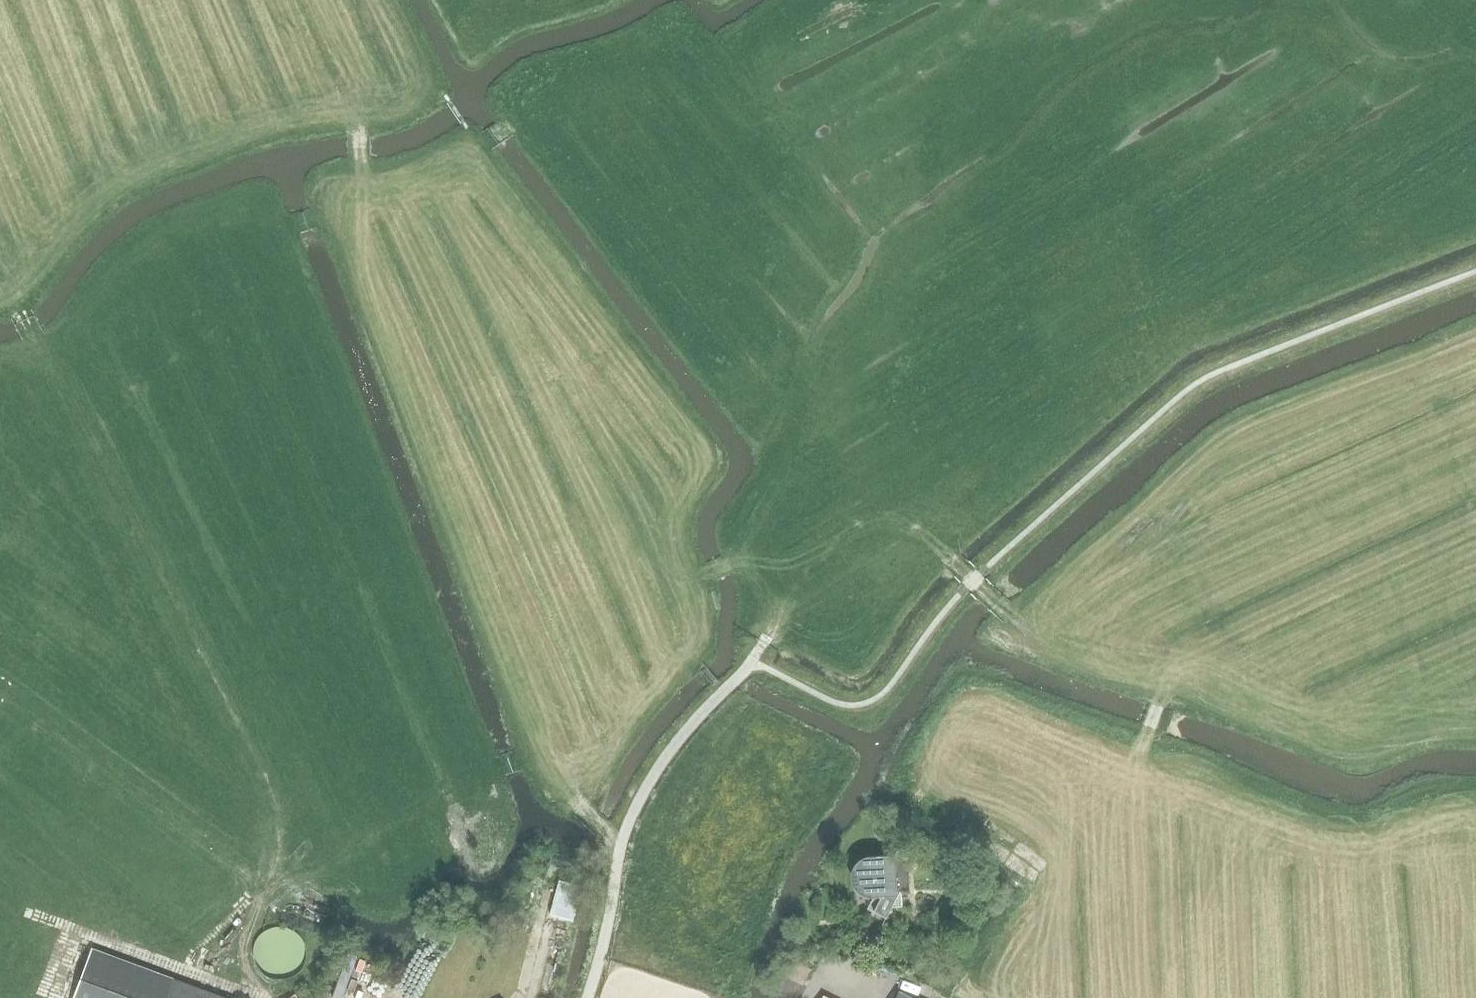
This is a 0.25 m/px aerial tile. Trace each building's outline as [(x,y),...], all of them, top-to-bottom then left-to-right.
[(917,857),(899,847),(893,857),(868,858),(866,859),(864,859),(862,860),(860,862),(858,864),(856,866),(855,868),(854,870),(853,872),(853,874),(853,876),(853,878),(853,881),(854,882),(855,884),(856,886),(856,887),(859,889),(859,890),(862,891),(864,893),(867,893),(869,894),(871,894),(873,894),(875,893),(867,909),(885,918),(899,892),(909,891),(908,874),(917,857)] [(270,929),(263,933),(257,939),(254,946),(253,954),(254,962),(258,969),(264,975),(272,978),(280,979),(288,978),(295,974),(300,968),(304,961),(305,953),(303,945),(299,937),(294,932),(286,928),(278,927),(270,929)] [(91,949),(73,997),(224,997),(91,949)] [(811,965),(791,956),(782,975),(802,984),(811,965)]
